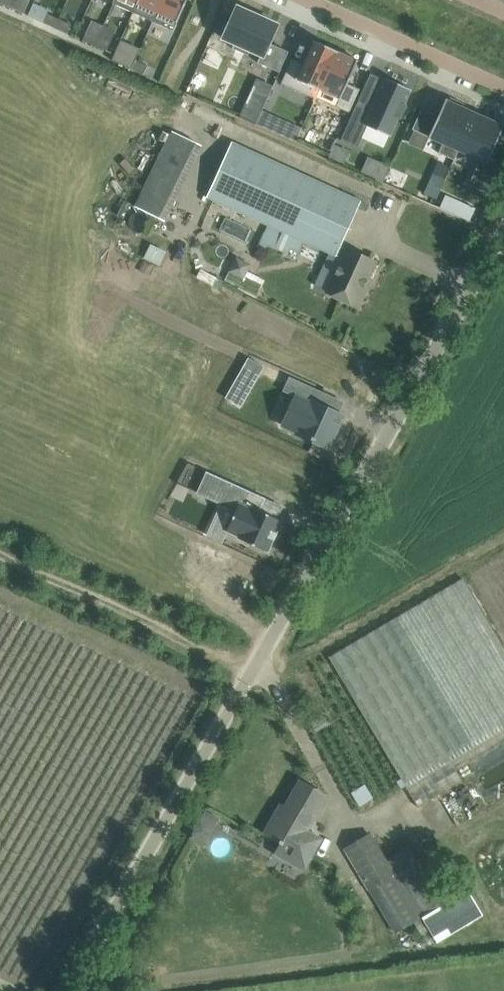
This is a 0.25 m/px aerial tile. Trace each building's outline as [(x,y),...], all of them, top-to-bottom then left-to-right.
[(30,1),(28,0),(15,0),(11,8),(24,14),(30,1)] [(140,0),(115,0),(114,4),(135,13),(140,0)] [(165,0),(140,0),(135,13),(155,22),(165,0)] [(188,0),(165,0),(155,22),(174,30),(188,0)] [(278,25),(237,7),(223,38),(235,44),(234,48),(248,54),(250,50),(261,55),(258,62),(280,72),(289,52),(269,43),(270,40),(270,41),(278,25)] [(53,27),(57,18),(48,13),(44,23),(53,27)] [(67,33),(72,24),(57,18),(53,27),(67,33)] [(95,46),(99,36),(87,31),(83,40),(95,46)] [(107,51),(111,42),(99,36),(95,46),(107,51)] [(315,98),(337,51),(313,40),(312,42),(314,42),(304,65),(292,60),(282,83),(315,98)] [(118,48),(112,60),(132,69),(136,60),(137,56),(118,48)] [(348,84),(358,60),(357,59),(356,61),(352,59),(354,56),(342,51),(341,54),(338,52),(339,52),(337,51),(315,98),(316,99),(320,90),(321,91),(322,90),(340,98),(336,107),(349,113),(359,91),(360,89),(348,84)] [(136,60),(132,69),(144,74),(148,65),(136,60)] [(239,67),(232,83),(201,70),(191,93),(250,118),(266,79),(239,67)] [(362,92),(341,140),(358,147),(368,125),(390,134),(390,136),(391,136),(399,118),(401,119),(408,105),(405,104),(412,90),(411,89),(384,77),(383,79),(374,99),(363,94),(364,93),(362,92)] [(475,113),(462,107),(464,104),(451,98),(450,102),(446,100),(438,116),(422,108),(413,129),(443,143),(439,153),(454,159),(475,113)] [(262,111),(256,124),(296,142),(302,129),(262,111)] [(493,150),(503,126),(500,124),(502,121),(489,115),(488,119),(475,113),(454,159),(455,160),(459,150),(480,160),(469,185),(489,194),(503,168),(503,155),(493,150)] [(133,209),(163,221),(194,142),(164,130),(133,209)] [(232,142),(207,196),(283,231),(275,248),(288,254),(290,249),(298,252),(303,240),(330,253),(343,259),(347,249),(340,246),(361,201),(342,193),(232,142)] [(438,162),(424,193),(437,199),(451,167),(438,162)] [(463,202),(457,215),(470,221),(476,208),(463,202)] [(150,246),(145,258),(160,264),(165,253),(150,246)] [(330,253),(314,286),(327,292),(340,298),(359,307),(367,289),(364,287),(375,261),(347,249),(343,259),(330,253)] [(229,272),(225,280),(257,296),(265,280),(248,271),(244,279),(229,272)] [(249,358),(227,396),(241,404),(263,366),(249,358)] [(290,376),(283,391),(297,397),(284,424),(299,431),(298,433),(328,447),(342,416),(338,414),(318,405),(324,392),(290,376)] [(207,473),(198,492),(236,509),(227,530),(240,536),(239,538),(267,551),(282,520),(260,510),(266,498),(206,471),(206,472),(207,473)] [(330,657),(340,674),(401,779),(418,808),(463,781),(456,771),(503,742),(503,648),(473,596),(463,578),(330,657)] [(323,715),(310,722),(315,732),(328,724),(323,715)] [(326,796),(302,782),(281,816),(278,814),(267,833),(282,841),(280,844),(283,845),(279,853),(300,866),(318,834),(308,828),(326,796)] [(200,842),(217,816),(205,808),(188,835),(200,842)] [(351,845),(344,850),(396,933),(403,929),(413,923),(454,898),(421,842),(395,858),(402,869),(399,871),(374,831),(351,845)]
